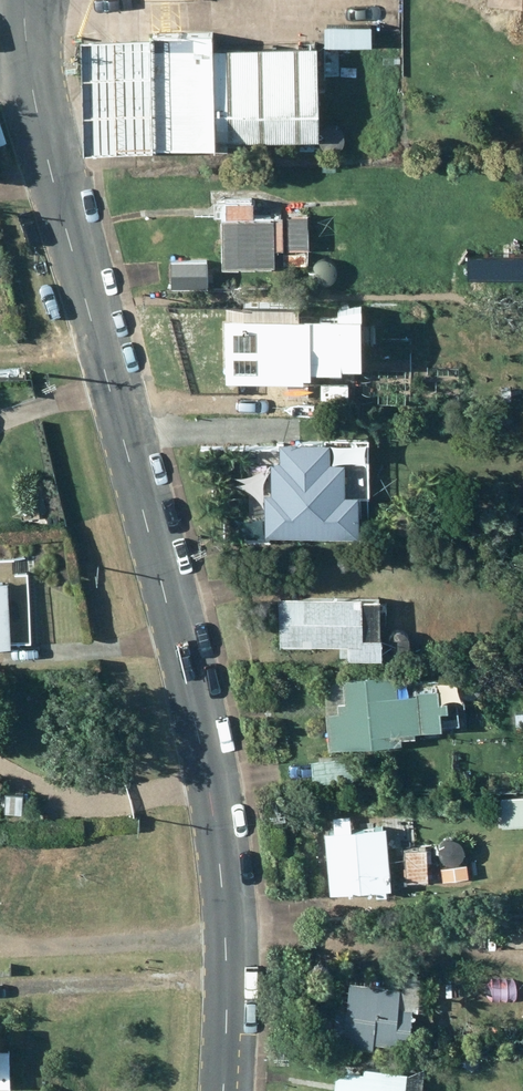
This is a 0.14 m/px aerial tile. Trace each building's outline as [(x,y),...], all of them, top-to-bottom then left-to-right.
[(84,133),(153,132),(153,137),(215,136),(215,128),(318,125),(316,33),(213,36),(213,24),(151,25),(151,20),(81,22),(84,133)] [(222,254),(274,253),(274,239),(282,239),(282,208),(274,209),(274,205),(253,206),(253,189),(225,190),(225,205),(222,205),(222,254)] [(289,207),(288,238),(307,238),(308,207),(289,207)] [(307,245),(284,245),(284,257),(308,257),(307,245)] [(206,251),(169,252),(170,280),(208,279),(206,251)] [(301,315),(253,317),(254,338),(245,338),(246,355),(255,354),(255,372),(303,371),(301,315)] [(319,381),(298,382),(298,407),(320,406),(319,381)] [(263,486),(265,527),(359,523),(357,480),(344,481),(344,472),(338,467),(338,449),(329,450),(328,431),(279,433),(280,453),(271,454),(272,486),(263,486)] [(0,569),(0,634),(36,632),(32,581),(16,582),(15,568),(0,569)] [(380,589),(278,591),(279,636),(348,634),(349,647),(382,646),(380,589)] [(330,739),(400,732),(399,726),(414,724),(414,718),(442,715),(440,697),(448,697),(447,689),(439,689),(438,675),(417,677),(418,682),(397,685),(394,664),(342,669),(342,672),(322,674),(330,739)] [(314,777),(353,773),(351,750),(312,755),(314,777)] [(327,825),(331,884),(377,881),(377,888),(387,887),(387,880),(390,879),(385,821),(327,825)] [(404,875),(428,874),(426,843),(403,845),(404,875)] [(399,978),(349,975),(348,1002),(336,1001),(333,1037),(374,1040),(374,1034),(410,1036),(413,996),(398,995),(399,978)] [(8,1056),(5,1012),(0,1012),(0,1057),(8,1056)] [(333,1090),(421,1090),(422,1064),(364,1059),(363,1064),(335,1062),(333,1090)]
